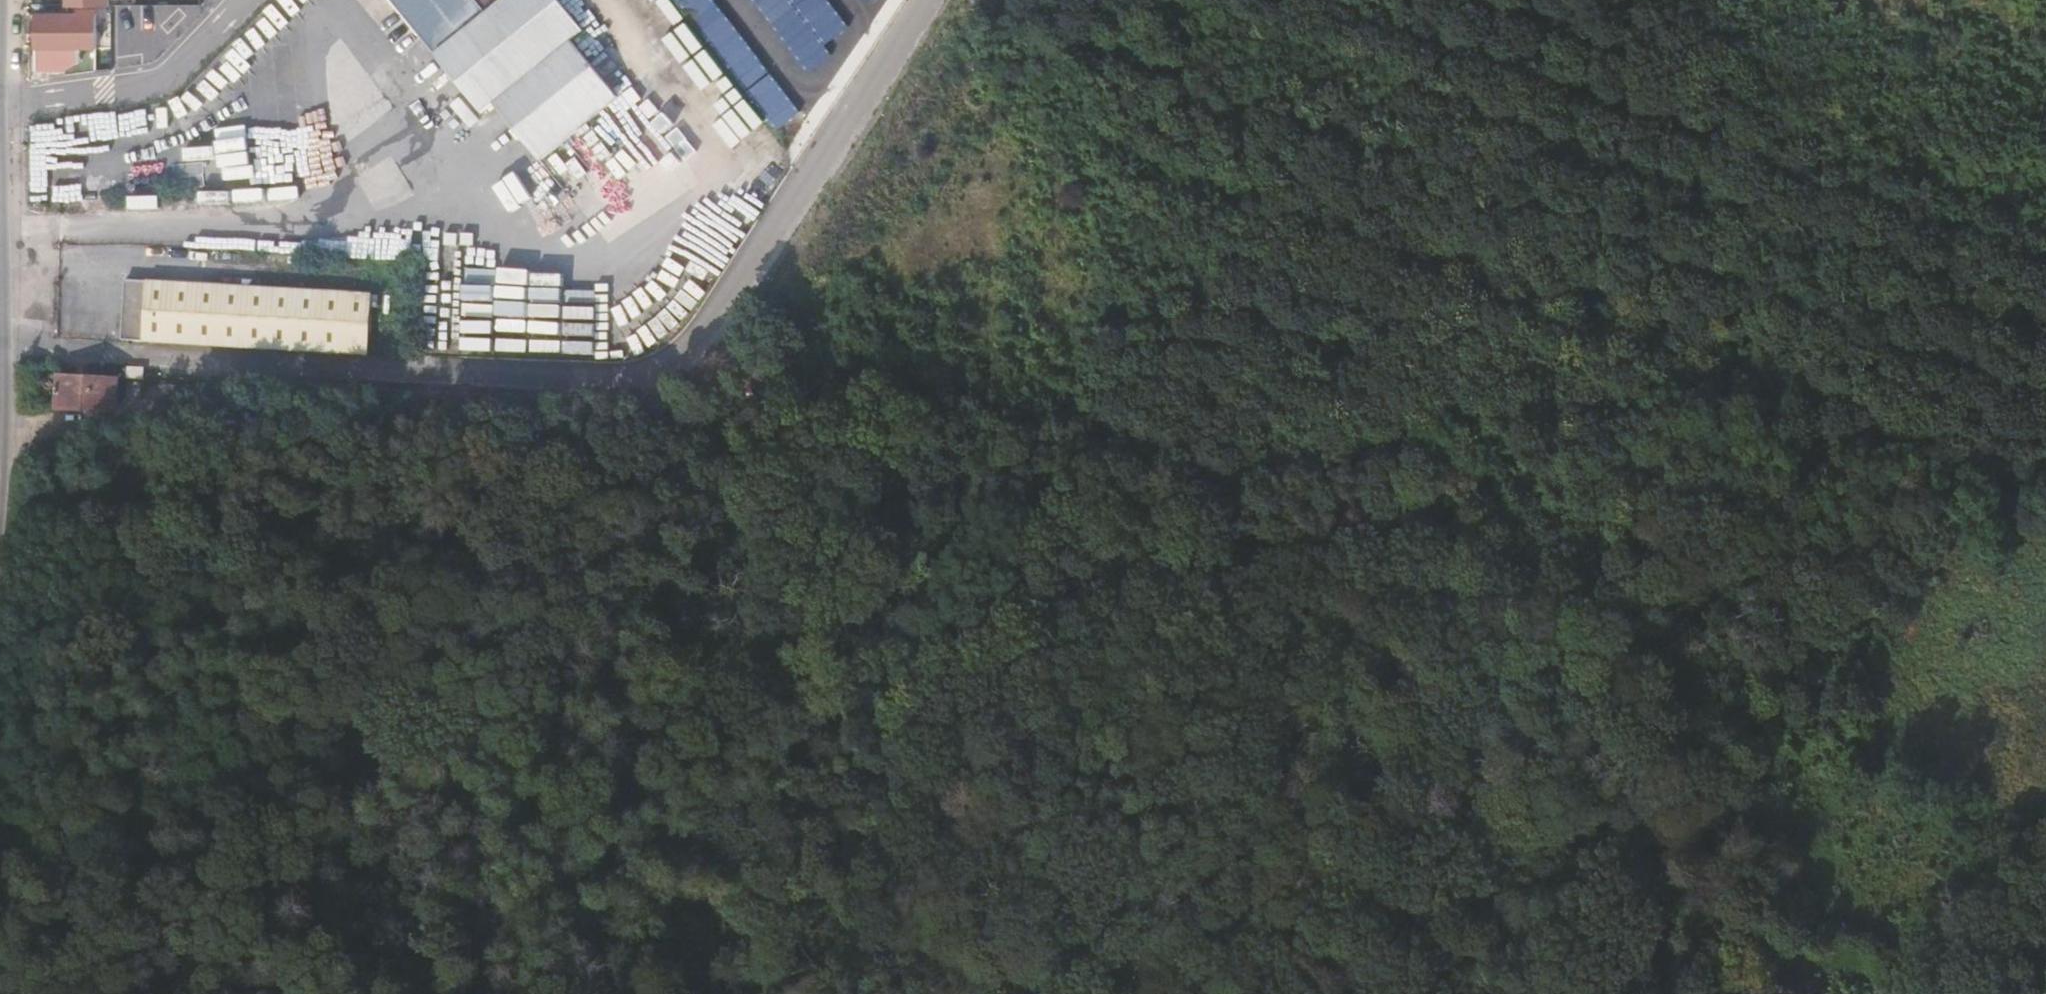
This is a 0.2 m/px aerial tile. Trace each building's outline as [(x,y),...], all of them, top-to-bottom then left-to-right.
[(491,0),(413,0),(492,99),(506,88),(553,148),(631,89),(582,28),(595,19),(580,0),(499,0),(494,4),(491,0)] [(767,27),(740,44),(759,74),(837,23),(831,13),(851,0),(750,0),(767,27)] [(80,48),(81,22),(20,19),(21,65),(43,66),(44,48),(80,48)] [(275,83),(277,146),(297,146),(294,48),(275,49),(276,83),(275,83)] [(250,107),(140,116),(144,153),(254,144),(250,107)] [(504,269),(514,270),(515,224),(481,223),(479,307),(503,308),(504,269)] [(375,284),(127,276),(126,330),(374,338),(375,284)] [(112,414),(113,380),(64,377),(62,412),(112,414)]
